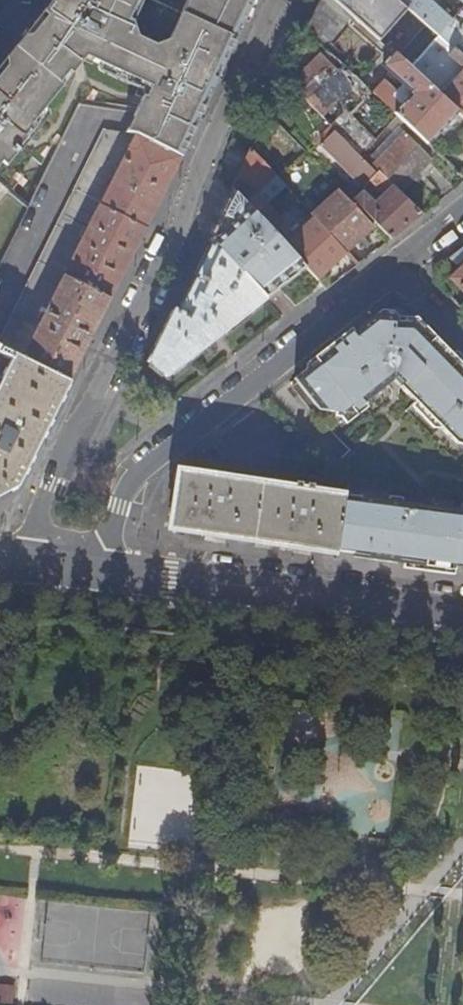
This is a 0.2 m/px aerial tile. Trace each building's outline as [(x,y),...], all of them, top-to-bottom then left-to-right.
[(38,21),(28,33),(1,66),(0,67),(0,165),(10,153),(15,157),(18,153),(17,152),(47,113),(44,110),(81,62),(79,61),(82,57),(126,78),(125,79),(139,86),(135,96),(141,99),(134,113),(124,134),(135,135),(181,158),(187,145),(191,137),(196,127),(203,108),(219,66),(227,46),(231,37),(242,15),(249,0),(54,0),(38,21)] [(396,0),(334,0),(379,41),(408,11),(396,0)] [(408,11),(426,27),(437,37),(446,27),(451,21),(427,0),(396,0),(408,11)] [(437,37),(453,49),(462,57),(462,23),(454,33),(446,27),(437,37)] [(453,49),(448,55),(462,69),(462,57),(453,49)] [(371,93),(372,94),(396,117),(402,122),(426,144),(427,144),(443,126),(451,133),(462,119),(440,98),(441,97),(409,68),(393,54),(383,66),(403,84),(396,92),(383,81),(371,93)] [(320,56),(291,87),(320,117),(348,89),(363,103),(372,94),(371,93),(342,67),(337,72),(320,56)] [(440,98),(462,119),(462,72),(441,97),(440,98)] [(344,110),(330,126),(360,156),(374,140),(344,110)] [(267,116),(251,151),(260,161),(277,123),(268,114),(267,116)] [(396,117),(387,127),(393,132),(402,122),(396,117)] [(376,182),(380,177),(360,156),(330,126),(321,136),(325,140),(319,147),(362,189),(372,179),(376,182)] [(0,346),(0,348),(69,383),(181,158),(135,135),(124,134),(107,131),(60,224),(0,346)] [(372,158),(368,162),(391,184),(389,186),(398,195),(418,174),(422,177),(432,166),(428,162),(431,160),(402,133),(375,161),(372,158)] [(249,150),(230,188),(231,188),(256,215),(266,206),(255,194),(274,176),(260,161),(251,151),(249,150)] [(29,209),(28,209),(9,194),(10,192),(0,183),(0,268),(29,209)] [(280,192),(285,188),(281,183),(276,188),(280,192)] [(392,239),(420,217),(398,195),(389,186),(373,203),(362,192),(360,194),(355,189),(349,196),(370,217),(387,234),(392,239)] [(217,217),(207,238),(211,243),(260,296),(303,263),(283,243),(269,228),(256,215),(231,188),(230,188),(217,217)] [(337,190),(311,215),(315,219),(345,251),(346,252),(372,229),(374,227),(367,221),(337,190)] [(266,206),(256,215),(269,228),(278,218),(266,206)] [(380,242),(387,234),(370,217),(367,221),(374,227),(372,229),(379,235),(376,238),(380,242)] [(303,263),(307,267),(317,278),(345,251),(315,219),(302,230),(299,227),(291,235),(294,238),(289,242),(287,240),(283,243),(303,263)] [(176,313),(172,311),(147,363),(165,378),(264,301),(260,296),(211,243),(176,313)] [(448,258),(459,269),(449,280),(462,294),(462,246),(448,258)] [(303,263),(260,296),(264,301),(307,267),(303,263)] [(435,339),(431,343),(414,325),(389,324),(379,323),(372,330),(366,323),(294,380),(297,384),(292,388),(311,412),(316,408),(320,412),(349,416),(394,382),(448,438),(455,432),(461,439),(462,439),(462,367),(435,339)] [(16,488),(69,383),(0,348),(0,496),(16,488)] [(336,555),(338,547),(343,504),(344,497),(344,496),(311,492),(305,491),(299,490),(294,489),(177,472),(169,530),(336,555)] [(460,519),(461,512),(359,499),(358,506),(343,504),(338,547),(368,550),(367,561),(398,565),(398,562),(454,570),(455,563),(462,564),(462,520),(460,519)] [(0,983),(0,1002),(13,1003),(15,985),(0,983)]
